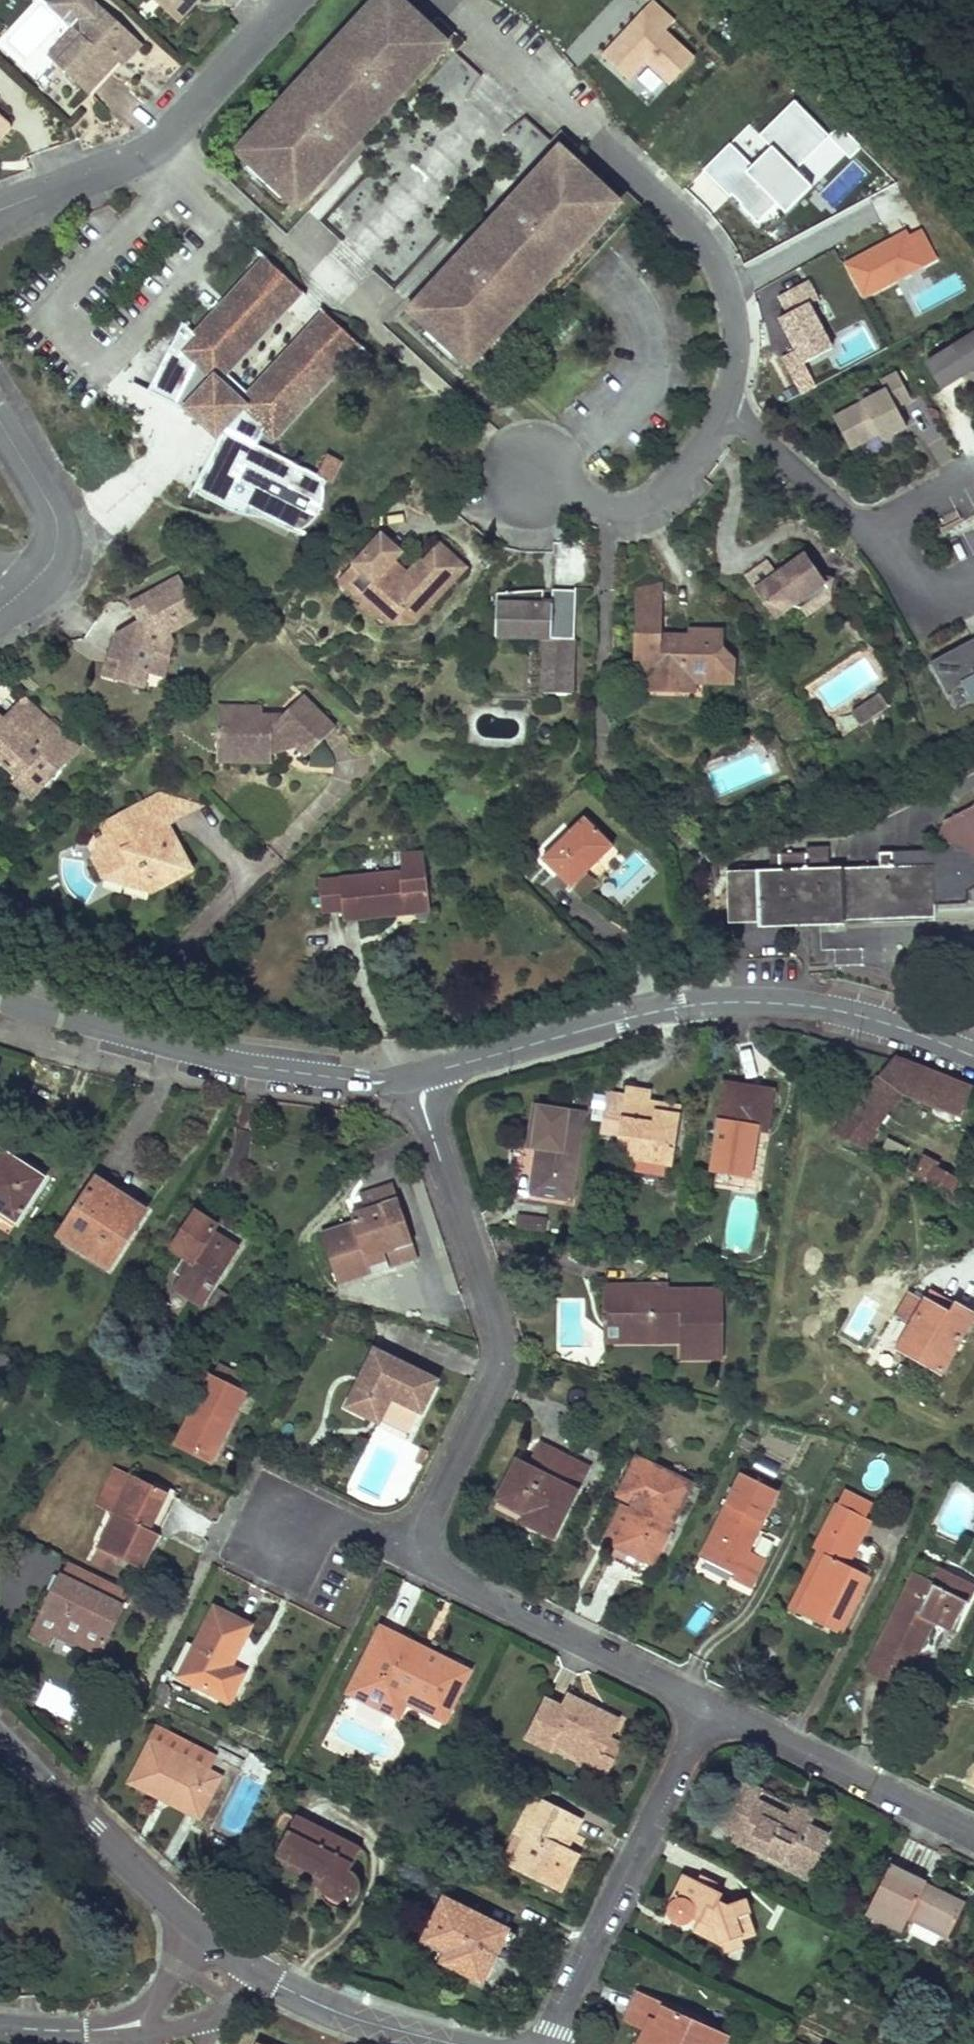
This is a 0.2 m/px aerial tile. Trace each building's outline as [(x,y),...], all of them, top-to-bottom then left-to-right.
[(48,5),(69,26),(75,19),(79,18),(88,26),(87,42),(59,73),(82,95),(103,73),(99,70),(108,60),(122,64),(140,44),(91,0),(53,0),(48,5)] [(173,25),(184,12),(184,3),(183,0),(145,0),(173,25)] [(184,3),(184,12),(196,0),(183,0),(184,3)] [(605,53),(626,72),(633,79),(650,61),(671,82),(697,55),(668,28),(678,17),(660,0),(656,0),(605,53)] [(260,156),(240,178),(257,194),(264,199),(279,213),(286,206),(333,155),(329,152),(331,150),(332,149),(332,147),(333,147),(335,144),(335,143),(334,141),(334,139),(335,137),(334,135),(341,129),(350,136),(374,110),(366,102),(372,95),(374,96),(376,96),(378,95),(380,95),(382,94),(383,93),(384,92),(386,90),(388,88),(391,92),(425,55),(419,50),(428,40),(441,51),(445,47),(451,52),(459,44),(464,39),(436,14),(425,27),(399,3),(386,17),(375,7),(247,145),(260,156)] [(79,35),(50,66),(59,73),(87,42),(79,35)] [(455,53),(437,77),(465,98),(483,73),(455,53)] [(758,138),(769,149),(750,168),(728,145),(703,170),(755,223),(774,205),(783,215),(809,189),(792,172),(827,138),(793,103),(758,138)] [(425,324),(417,332),(445,356),(451,349),(464,361),(599,213),(594,208),(602,199),(614,210),(618,206),(625,212),(638,199),(614,177),(560,127),(547,141),(552,145),(549,148),(552,152),(555,148),(570,161),(558,174),(548,164),(514,201),(518,205),(517,206),(515,209),(514,210),(512,213),(511,215),(511,216),(511,217),(511,219),(511,220),(513,222),(505,229),(496,222),(473,246),(482,255),(475,263),(472,263),(470,263),(469,263),(467,263),(466,264),(464,266),(463,266),(462,267),(461,268),(456,265),(412,313),(425,324)] [(920,229),(844,270),(861,302),(937,262),(920,229)] [(249,270),(288,306),(303,291),(263,255),(249,270)] [(330,484),(329,479),(333,473),(262,439),(267,429),(279,439),(349,364),(307,325),(247,390),(228,373),(288,306),(249,270),(195,329),(183,318),(151,385),(208,413),(228,423),(199,484),(243,504),(246,498),(252,501),(306,527),(311,517),(315,514),(319,511),(322,507),(325,503),(327,498),(328,494),(329,489),(330,484)] [(777,298),(786,317),(776,322),(792,354),(782,359),(800,395),(815,388),(803,364),(832,350),(810,306),(818,301),(808,283),(777,298)] [(307,325),(349,364),(363,348),(321,309),(307,325)] [(926,362),(941,386),(961,374),(956,368),(964,363),(968,370),(973,366),(973,332),(926,362)] [(968,370),(964,363),(956,368),(961,374),(968,370)] [(906,426),(895,405),(910,398),(896,372),(881,380),(885,389),(834,416),(848,443),(862,435),(865,439),(878,432),(882,439),(906,426)] [(408,545),(388,527),(378,538),(415,572),(419,567),(402,551),(408,545)] [(360,557),(369,565),(354,581),(381,607),(386,602),(402,601),(421,611),(444,586),(448,589),(475,559),(450,537),(434,554),(432,552),(419,567),(415,572),(378,538),(360,557)] [(780,560),(750,580),(771,612),(788,600),(796,602),(804,597),(805,588),(816,582),(826,583),(828,573),(816,570),(800,546),(780,560)] [(369,565),(360,557),(345,574),(354,581),(369,565)] [(112,635),(107,659),(121,662),(116,680),(144,687),(148,673),(153,650),(167,654),(171,641),(167,636),(199,617),(174,575),(122,607),(132,623),(128,638),(112,635)] [(552,579),(505,581),(504,624),(530,624),(531,617),(547,618),(545,679),(577,680),(581,577),(561,578),(560,590),(552,591),(552,579)] [(638,586),(637,612),(662,613),(662,581),(638,586)] [(420,619),(424,613),(421,611),(402,601),(386,602),(381,607),(377,611),(390,622),(420,619)] [(662,613),(637,612),(635,666),(647,667),(655,674),(683,675),(683,681),(695,681),(694,676),(731,677),(733,655),(727,649),(722,649),(723,628),(689,627),(689,629),(688,635),(662,634),(662,628),(662,613)] [(129,631),(132,623),(121,628),(112,635),(128,638),(129,631)] [(934,661),(952,692),(968,683),(973,693),(973,639),(934,661)] [(153,650),(148,673),(161,677),(167,654),(153,650)] [(121,662),(107,659),(102,676),(116,680),(121,662)] [(643,687),(694,689),(695,681),(683,681),(683,675),(655,674),(647,667),(635,666),(635,673),(643,673),(643,687)] [(968,683),(952,692),(961,710),(973,703),(973,693),(968,683)] [(876,711),(889,703),(881,691),(869,700),(876,711)] [(262,709),(219,708),(218,747),(240,749),(240,766),(272,767),(272,758),(272,745),(285,738),(298,751),(307,761),(338,730),(304,697),(283,718),(274,727),(262,727),(262,717),(262,709)] [(9,727),(28,706),(21,700),(1,721),(9,727)] [(861,722),(876,711),(869,700),(853,710),(861,722)] [(18,780),(23,774),(41,789),(77,750),(28,706),(9,727),(1,721),(0,720),(0,764),(18,780)] [(283,718),(262,717),(262,727),(274,727),(283,718)] [(774,755),(785,748),(775,734),(765,741),(774,755)] [(285,738),(272,745),(272,758),(298,751),(285,738)] [(240,749),(218,747),(217,765),(240,766),(240,749)] [(23,774),(18,780),(13,785),(31,800),(41,789),(23,774)] [(161,795),(104,825),(116,847),(94,858),(105,880),(120,871),(128,887),(144,877),(152,894),(193,872),(175,834),(167,838),(162,830),(170,826),(171,823),(177,800),(161,795)] [(202,807),(177,800),(171,823),(202,807)] [(727,872),(730,924),(844,920),(845,917),(935,913),(935,879),(946,879),(965,868),(973,852),(973,855),(973,806),(946,821),(939,839),(960,847),(956,856),(944,851),(943,853),(940,854),(939,864),(895,865),(894,852),(880,852),(879,867),(830,868),(828,847),(806,847),(806,853),(771,853),(771,871),(727,872)] [(584,820),(541,860),(569,890),(612,850),(584,820)] [(116,847),(104,825),(94,858),(116,847)] [(404,874),(340,879),(321,881),(323,910),(342,909),(343,919),(396,915),(395,906),(429,903),(427,871),(424,855),(403,857),(404,874)] [(120,871),(105,880),(128,887),(120,871)] [(144,877),(128,887),(152,894),(144,877)] [(965,886),(964,903),(973,904),(973,886),(965,886)] [(429,903),(395,906),(396,915),(430,912),(429,903)] [(892,1061),(878,1078),(901,1096),(960,1119),(971,1092),(972,1089),(894,1058),(892,1061)] [(901,1096),(878,1078),(850,1112),(878,1131),(901,1096)] [(748,1089),(724,1086),(711,1170),(749,1176),(755,1138),(752,1137),(752,1130),(765,1132),(771,1093),(748,1089)] [(640,1093),(626,1090),(618,1136),(630,1139),(629,1150),(627,1159),(670,1165),(678,1118),(656,1114),(655,1120),(646,1120),(648,1104),(649,1094),(640,1093)] [(678,1118),(680,1110),(648,1104),(646,1120),(655,1120),(656,1114),(678,1118)] [(583,1115),(534,1109),(528,1148),(536,1150),(530,1194),(569,1200),(583,1115)] [(878,1131),(850,1112),(832,1134),(865,1150),(878,1131)] [(630,1139),(618,1136),(616,1148),(629,1150),(630,1139)] [(0,1153),(0,1157),(13,1166),(17,1160),(2,1150),(0,1153)] [(17,1223),(46,1179),(17,1160),(13,1166),(0,1157),(0,1212),(17,1223)] [(940,1164),(924,1157),(915,1176),(949,1194),(957,1182),(937,1171),(940,1164)] [(97,1180),(59,1238),(109,1270),(130,1239),(122,1234),(139,1208),(97,1180)] [(352,1225),(321,1235),(337,1286),(370,1275),(365,1259),(383,1253),(411,1244),(397,1201),(350,1215),(352,1225)] [(139,1208),(122,1234),(130,1239),(147,1213),(139,1208)] [(194,1213),(170,1249),(183,1258),(192,1263),(182,1278),(174,1289),(200,1307),(237,1249),(214,1234),(218,1228),(194,1213)] [(537,1218),(516,1216),(514,1231),(536,1234),(537,1218)] [(383,1253),(365,1259),(370,1275),(388,1269),(383,1253)] [(183,1258),(174,1273),(182,1278),(192,1263),(183,1258)] [(631,1286),(604,1287),(604,1315),(629,1315),(629,1333),(681,1334),(681,1343),(682,1359),(721,1358),(720,1292),(666,1292),(649,1292),(649,1297),(631,1297),(631,1286)] [(666,1286),(631,1286),(631,1297),(649,1297),(649,1292),(666,1292),(666,1286)] [(953,1305),(930,1292),(924,1303),(948,1316),(953,1305)] [(953,1305),(948,1316),(924,1303),(910,1294),(896,1318),(910,1327),(898,1350),(941,1374),(973,1317),(953,1305)] [(629,1315),(604,1315),(604,1342),(681,1343),(681,1334),(629,1333),(629,1315)] [(375,1352),(347,1407),(407,1438),(436,1381),(375,1352)] [(244,1380),(219,1369),(214,1380),(240,1393),(244,1380)] [(210,1378),(176,1447),(210,1463),(244,1395),(240,1393),(214,1380),(210,1378)] [(587,1469),(540,1445),(528,1469),(516,1462),(497,1499),(525,1513),(536,1518),(531,1527),(552,1538),(587,1469)] [(690,1485),(636,1458),(618,1495),(636,1504),(633,1510),(630,1510),(613,1544),(652,1564),(690,1485)] [(116,1468),(98,1506),(115,1514),(133,1477),(116,1468)] [(115,1514),(99,1549),(142,1570),(160,1536),(150,1531),(168,1494),(133,1477),(115,1514)] [(872,1506),(844,1490),(837,1505),(865,1520),(872,1506)] [(630,1510),(620,1503),(602,1538),(613,1544),(630,1510)] [(763,1522),(728,1504),(714,1532),(716,1533),(702,1559),(735,1576),(732,1581),(751,1589),(765,1560),(748,1551),(763,1522)] [(865,1520),(837,1505),(814,1550),(818,1552),(826,1556),(798,1614),(840,1635),(868,1578),(842,1564),(865,1520)] [(536,1518),(525,1513),(521,1522),(531,1527),(536,1518)] [(652,1564),(613,1544),(607,1557),(646,1576),(652,1564)] [(798,1614),(826,1556),(818,1552),(789,1610),(798,1614)] [(67,1564),(60,1578),(95,1595),(102,1581),(67,1564)] [(939,1569),(932,1584),(914,1575),(866,1671),(901,1688),(913,1664),(905,1659),(911,1646),(919,1651),(934,1622),(941,1626),(947,1613),(959,1620),(973,1590),(973,1588),(939,1569)] [(60,1578),(39,1619),(56,1626),(72,1634),(71,1638),(98,1651),(127,1593),(102,1581),(95,1595),(60,1578)] [(249,1627),(212,1609),(192,1648),(201,1653),(186,1683),(227,1703),(241,1675),(228,1668),(249,1627)] [(959,1620),(947,1613),(941,1626),(953,1632),(959,1620)] [(39,1619),(30,1636),(48,1644),(56,1626),(39,1619)] [(419,1649),(380,1630),(347,1695),(385,1713),(393,1697),(404,1703),(444,1723),(468,1674),(427,1653),(422,1663),(414,1659),(419,1649)] [(919,1651),(911,1646),(905,1659),(913,1664),(919,1651)] [(201,1653),(192,1648),(177,1678),(186,1683),(201,1653)] [(427,1653),(419,1649),(414,1659),(422,1663),(427,1653)] [(619,1721),(567,1696),(561,1707),(545,1700),(525,1739),(550,1753),(555,1745),(559,1735),(584,1748),(580,1758),(576,1765),(604,1780),(613,1762),(601,1756),(609,1740),(619,1721)] [(404,1703),(393,1697),(385,1713),(396,1719),(404,1703)] [(584,1748),(559,1735),(555,1745),(580,1758),(584,1748)] [(621,1746),(609,1740),(601,1756),(613,1762),(621,1746)] [(219,1777),(148,1743),(128,1784),(154,1797),(158,1790),(169,1796),(166,1803),(198,1819),(219,1777)] [(760,1790),(742,1781),(720,1826),(736,1834),(731,1841),(778,1864),(781,1857),(810,1871),(826,1837),(808,1827),(788,1817),(755,1801),(760,1790)] [(169,1796),(158,1790),(154,1797),(166,1803),(169,1796)] [(540,1800),(533,1796),(521,1819),(529,1823),(540,1800)] [(580,1819),(540,1800),(529,1823),(521,1819),(513,1836),(524,1842),(510,1868),(558,1892),(577,1855),(565,1849),(557,1844),(565,1829),(573,1834),(580,1819)] [(813,1817),(793,1807),(788,1817),(808,1827),(813,1817)] [(360,1849),(295,1817),(273,1860),(307,1877),(309,1872),(323,1878),(320,1884),(320,1891),(320,1896),(327,1907),(339,1910),(350,1907),(357,1900),(361,1892),(361,1884),(356,1877),(349,1872),(360,1849)] [(573,1834),(565,1829),(557,1844),(565,1849),(573,1834)] [(810,1871),(781,1857),(778,1864),(807,1877),(810,1871)] [(925,1883),(891,1865),(866,1914),(901,1932),(908,1919),(947,1939),(964,1905),(931,1888),(928,1894),(920,1891),(924,1885),(925,1883)] [(323,1878),(309,1872),(307,1877),(320,1884),(323,1878)] [(721,1895),(683,1875),(668,1907),(666,1916),(670,1924),(679,1929),(687,1926),(692,1921),(698,1923),(700,1924),(701,1920),(714,1926),(721,1946),(724,1954),(745,1947),(742,1940),(757,1934),(745,1899),(725,1907),(717,1903),(721,1895)] [(928,1894),(931,1888),(924,1885),(920,1891),(928,1894)] [(516,1935),(443,1898),(421,1941),(446,1953),(441,1963),(481,1983),(495,1956),(503,1960),(516,1935)] [(714,1926),(701,1920),(700,1924),(698,1923),(693,1934),(721,1946),(714,1926)] [(636,1994),(627,2013),(649,2023),(645,2032),(639,2043),(724,2043),(726,2039),(662,2009),(663,2007),(636,1994)] [(649,2023),(627,2013),(623,2022),(645,2032),(649,2023)]
